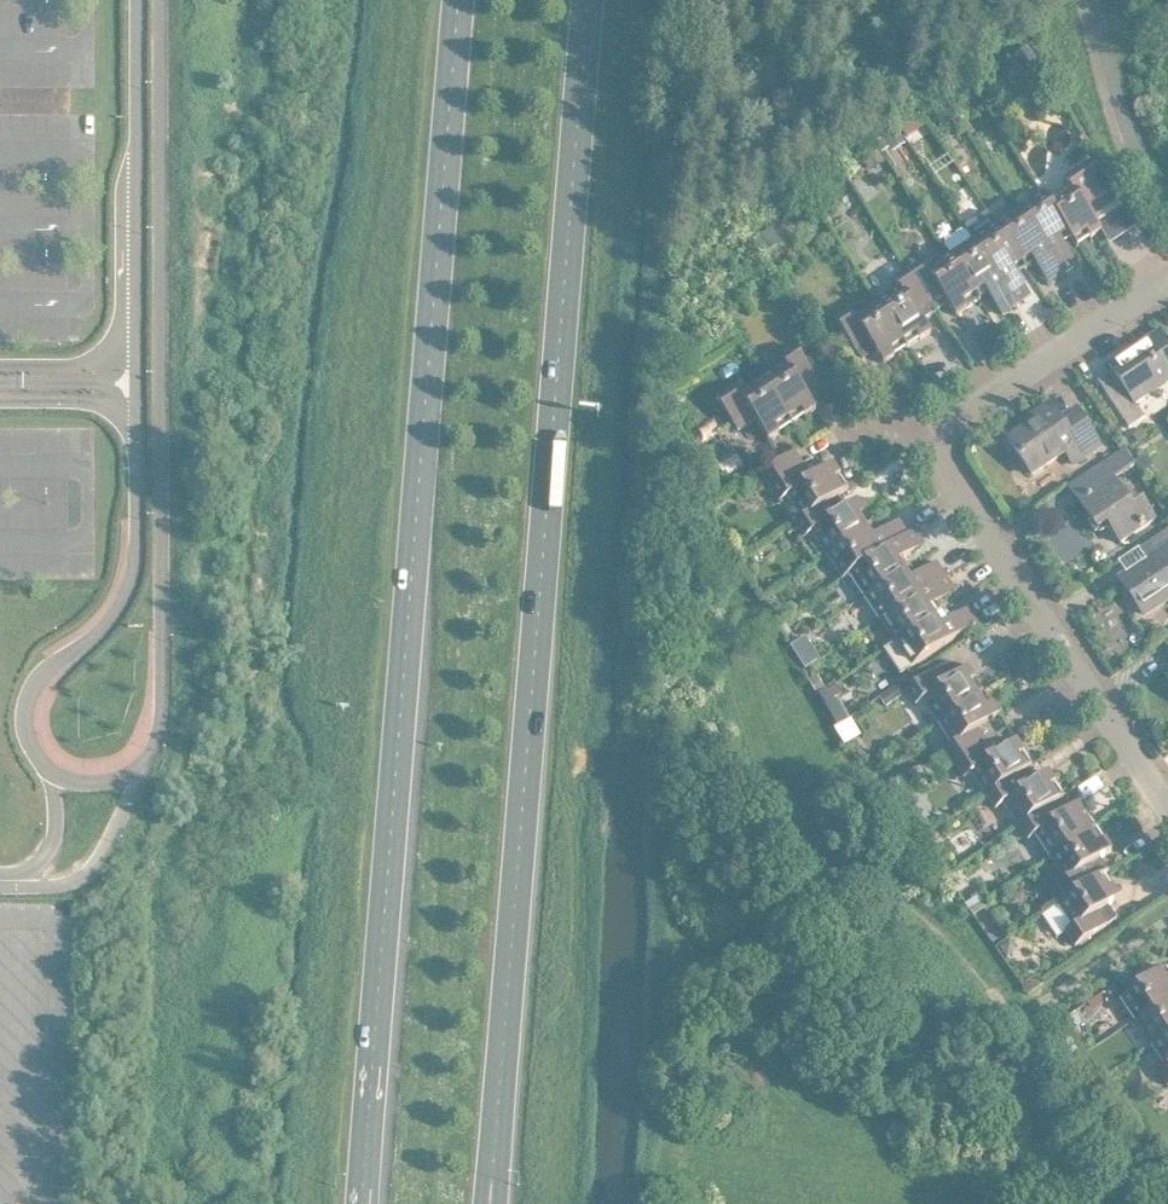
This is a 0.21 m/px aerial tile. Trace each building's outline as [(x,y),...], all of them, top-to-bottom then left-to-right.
[(1036,39),(1024,47),(1037,67),(1049,59),(1036,39)] [(955,94),(943,102),(952,116),(964,107),(955,94)] [(906,122),(893,131),(901,142),(914,132),(906,122)] [(893,131),(886,136),(890,142),(897,137),(893,131)] [(885,137),(868,147),(878,162),(894,152),(885,137)] [(1080,176),(1058,191),(1057,191),(1077,222),(1077,223),(1082,231),(1095,222),(1099,228),(1110,221),(1102,209),(1116,200),(1129,191),(1102,150),(1074,168),(1080,176)] [(1052,183),(1028,199),(1072,264),(1086,255),(1072,233),(1068,236),(1064,231),(1077,223),(1077,222),(1057,191),(1058,191),(1052,183)] [(1028,199),(1005,215),(1035,259),(1031,253),(1044,244),(1047,249),(1043,252),(1057,274),(1072,264),(1028,199)] [(1005,215),(982,230),(1025,295),(1039,285),(1025,264),(1021,267),(1018,262),(1030,254),(1034,260),(1035,259),(1005,215)] [(982,230),(959,245),(988,290),(989,289),(985,284),(997,275),(1001,280),(997,283),(1011,304),(1025,295),(982,230)] [(931,252),(918,260),(945,302),(957,294),(965,305),(988,290),(959,245),(936,260),(931,252)] [(908,278),(886,293),(912,332),(925,324),(929,330),(939,322),(931,310),(945,302),(918,260),(903,270),(908,278)] [(912,332),(886,293),(864,308),(858,300),(844,310),(871,351),(884,342),(892,354),(903,346),(899,340),(912,332)] [(1121,361),(1129,373),(1114,383),(1137,418),(1153,408),(1144,394),(1167,378),(1167,324),(1167,323),(1117,356),(1121,361)] [(793,354),(770,369),(796,408),(809,400),(813,406),(824,398),(816,386),(829,378),(802,336),(788,346),(793,354)] [(796,408),(770,369),(748,384),(743,376),(724,388),(746,420),(763,409),(777,430),(788,422),(784,416),(796,408)] [(1016,429),(1040,464),(1074,442),(1082,454),(1108,437),(1084,400),(1068,411),(1058,395),(1042,405),(1045,410),(1016,429)] [(1107,478),(1087,491),(1107,521),(1116,514),(1129,534),(1163,511),(1150,491),(1140,497),(1122,470),(1143,457),(1132,440),(1097,463),(1107,478)] [(797,485),(811,507),(812,508),(845,486),(845,487),(851,483),(842,470),(848,466),(841,455),(829,463),(820,449),(811,455),(802,442),(770,463),(789,491),(797,485)] [(821,522),(836,544),(875,519),(866,506),(872,502),(865,491),(853,499),(845,487),(845,486),(812,508),(811,507),(803,513),(813,527),(821,522)] [(851,568),(859,564),(858,563),(916,525),(916,524),(907,510),(886,525),(888,529),(883,532),(875,519),(836,544),(851,568)] [(859,564),(873,586),(913,560),(904,547),(909,544),(912,548),(933,534),(923,519),(916,524),(916,525),(858,563),(859,564)] [(1147,539),(1155,551),(1129,568),(1153,604),(1167,594),(1167,525),(1147,539)] [(873,586),(889,609),(954,566),(945,552),(923,566),(926,570),(921,573),(913,560),(873,586)] [(889,609),(904,632),(943,607),(935,594),(940,591),(942,595),(964,580),(954,566),(889,609)] [(943,607),(904,632),(898,637),(897,636),(892,639),(909,664),(985,613),(975,598),(954,612),(957,616),(952,619),(943,607)] [(932,690),(947,712),(986,686),(977,673),(983,669),(976,659),(964,667),(955,653),(914,680),(924,695),(932,690)] [(825,665),(817,670),(826,685),(834,679),(825,665)] [(844,675),(827,685),(832,694),(845,687),(849,684),(844,675)] [(906,677),(888,688),(894,697),(911,685),(906,677)] [(953,740),(962,753),(1003,726),(995,714),(1007,706),(1000,695),(994,699),(986,686),(947,712),(961,735),(953,740)] [(980,762),(995,785),(1034,759),(1025,746),(1031,742),(1024,731),(1012,739),(1003,726),(962,753),(972,767),(980,762)] [(1012,793),(1027,816),(1066,790),(1057,777),(1063,773),(1056,762),(1044,770),(1036,758),(1034,759),(995,785),(1004,799),(1012,793)] [(1044,825),(1059,847),(1098,821),(1090,808),(1096,804),(1089,794),(1077,802),(1068,789),(1066,790),(1027,816),(1036,830),(1044,825)] [(1066,875),(1075,888),(1075,889),(1106,868),(1107,869),(1117,862),(1108,849),(1120,841),(1113,830),(1107,834),(1098,821),(1059,847),(1074,870),(1066,875)] [(1075,889),(1075,888),(1067,893),(1082,917),(1074,922),(1084,936),(1125,909),(1116,896),(1128,888),(1121,877),(1115,881),(1107,869),(1106,868),(1075,889)] [(1019,930),(1008,938),(1016,949),(1022,944),(1024,937),(1019,930)] [(1144,1010),(1167,995),(1167,962),(1129,988),(1144,1010)] [(1160,1034),(1167,1029),(1167,995),(1144,1010),(1160,1034)]
